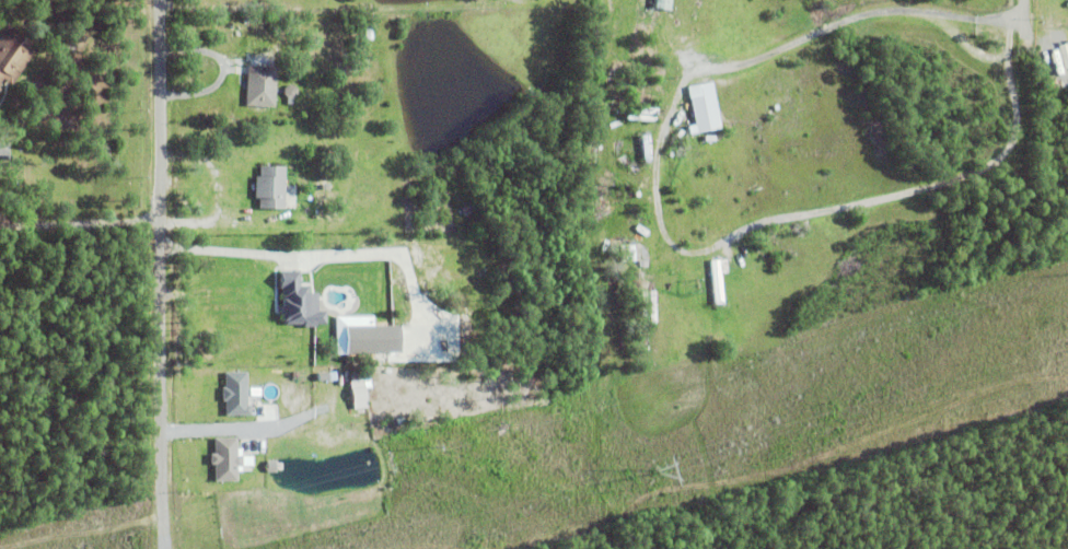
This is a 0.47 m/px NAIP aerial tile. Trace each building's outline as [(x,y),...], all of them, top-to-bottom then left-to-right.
[(658,8),(674,9),(675,0),(659,0),(658,8)] [(3,77),(0,81),(0,33),(7,23),(38,46),(12,83),(3,77)] [(278,66),(248,65),(248,106),(277,107),(278,66)] [(687,84),(711,80),(720,126),(696,130),(687,84)] [(626,118),(626,112),(654,114),(654,120),(626,118)] [(716,133),(716,139),(699,141),(699,136),(701,136),(701,132),(710,131),(710,133),(716,133)] [(640,133),(646,132),(649,159),(643,159),(640,133)] [(258,206),(258,197),(254,196),(255,174),(258,174),(258,164),(285,165),(283,207),(258,206)] [(456,188),(462,186),(467,205),(461,207),(456,188)] [(461,209),(477,203),(479,210),(463,215),(461,209)] [(647,246),(648,257),(635,258),(635,261),(620,262),(619,245),(634,244),(634,246),(647,246)] [(727,258),(728,271),(721,271),(724,303),(715,304),(710,258),(720,258),(720,259),(727,258)] [(302,271),(283,271),(284,326),(329,325),(328,312),(320,312),(319,287),(302,287),(302,271)] [(250,371),(225,372),(226,415),(250,415),(250,371)] [(368,408),(367,379),(352,380),(354,409),(368,408)] [(217,482),(241,481),(240,437),(214,438),(215,464),(216,464),(217,482)]
